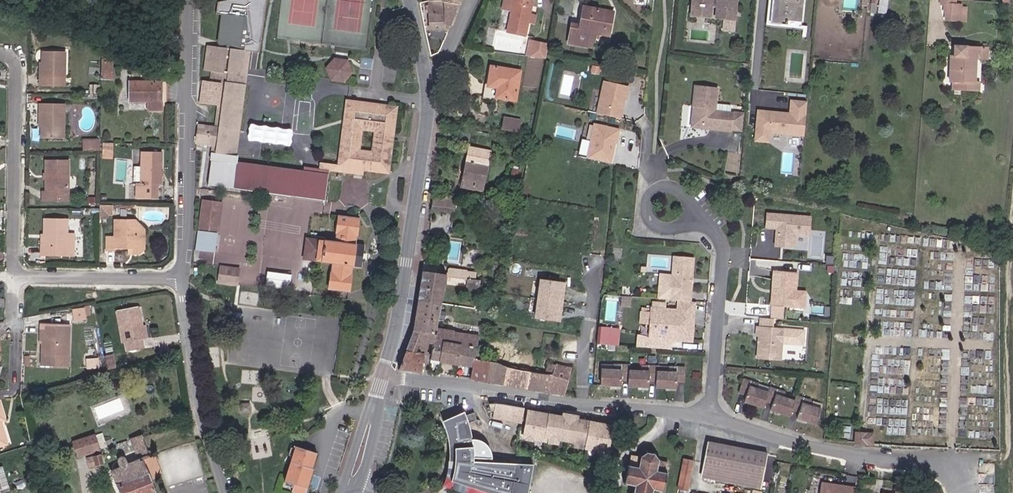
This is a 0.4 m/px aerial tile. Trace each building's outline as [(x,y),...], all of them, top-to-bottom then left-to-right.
[(494,30),(524,36),(532,0),(500,0),(494,30)] [(699,0),(690,0),(689,8),(707,11),(708,2),(699,0)] [(708,2),(715,3),(714,13),(731,16),(733,0),(699,0),(708,2)] [(764,29),(799,34),(798,39),(806,39),(807,28),(801,26),(802,22),(787,21),(786,26),(770,25),(772,0),(767,0),(764,29)] [(802,22),(804,0),(772,0),(770,25),(786,26),(787,21),(802,22)] [(879,9),(887,9),(887,0),(880,0),(879,9)] [(440,1),(432,2),(430,2),(428,2),(430,32),(445,30),(444,25),(440,1)] [(444,25),(449,25),(456,8),(440,1),(444,25)] [(597,32),(602,9),(584,5),(581,24),(569,22),(566,42),(591,46),(594,31),(597,32)] [(947,12),(950,12),(962,13),(962,6),(947,5),(947,12)] [(602,9),(597,32),(610,34),(614,11),(602,9)] [(961,21),(962,13),(950,12),(949,20),(961,21)] [(225,43),(224,48),(246,52),(251,14),(245,13),(245,22),(224,20),(222,42),(225,43)] [(546,45),(530,42),(527,56),(543,58),(546,45)] [(65,46),(43,46),(43,83),(66,84),(65,46)] [(211,69),(210,80),(221,81),(222,71),(242,74),(246,52),(224,48),(221,48),(210,46),(206,68),(211,69)] [(984,55),(985,50),(958,48),(958,57),(952,57),(950,82),(956,82),(956,91),(982,93),(982,83),(978,83),(979,62),(979,55),(984,55)] [(984,55),(979,55),(979,62),(990,63),(991,50),(985,50),(984,55)] [(115,54),(105,53),(104,64),(114,63),(115,54)] [(352,74),(347,62),(336,61),(328,70),(332,82),(344,84),(352,74)] [(114,63),(104,64),(104,74),(114,75),(114,63)] [(520,70),(491,66),(486,96),(515,101),(520,70)] [(170,79),(133,78),(132,98),(151,98),(151,107),(169,109),(170,79)] [(234,128),(240,84),(221,81),(214,126),(234,128)] [(618,103),(619,99),(622,100),(625,88),(600,83),(594,114),(617,119),(620,106),(618,103)] [(717,88),(694,85),(692,103),(696,103),(695,115),(700,122),(712,123),(712,126),(730,128),(730,127),(732,111),(732,110),(714,108),(717,88)] [(41,134),(63,135),(63,109),(53,109),(52,98),(39,97),(39,108),(43,108),(41,134)] [(53,109),(63,109),(63,98),(52,98),(53,109)] [(807,102),(792,100),(790,113),(758,110),(754,144),(770,145),(771,134),(804,137),(807,102)] [(358,168),(382,170),(390,107),(345,102),(337,165),(358,168)] [(700,122),(695,115),(696,103),(692,103),(690,124),(712,126),(712,123),(700,122)] [(741,128),(743,112),(732,111),(730,127),(741,128)] [(521,120),(504,118),(503,127),(520,130),(521,120)] [(608,144),(609,139),(612,140),(615,127),(590,122),(583,156),(607,161),(610,146),(608,144)] [(200,144),(202,124),(195,123),(193,143),(200,144)] [(234,128),(214,126),(202,124),(200,144),(211,146),(210,152),(230,155),(234,128)] [(293,143),(294,127),(251,124),(250,140),(293,143)] [(117,139),(106,138),(105,154),(115,154),(117,139)] [(84,140),(84,151),(97,151),(97,140),(84,140)] [(161,179),(165,178),(165,148),(144,147),(144,178),(140,179),(140,192),(162,192),(161,179)] [(476,160),(488,162),(490,154),(468,150),(466,160),(475,162),(476,160)] [(205,186),(248,190),(251,166),(232,164),(233,156),(230,155),(210,152),(205,186)] [(56,189),(65,189),(64,157),(44,157),(44,189),(40,189),(40,199),(56,199),(56,189)] [(475,162),(466,160),(460,188),(481,192),(488,162),(476,160),(475,162)] [(317,163),(317,170),(327,171),(357,175),(358,168),(337,165),(317,163)] [(292,172),(251,166),(248,190),(289,195),(292,172)] [(324,199),(327,171),(317,170),(316,175),(302,172),(302,173),(292,172),(289,195),(324,199)] [(56,189),(56,199),(65,199),(65,189),(56,189)] [(456,198),(432,196),(430,211),(455,214),(456,198)] [(220,202),(203,200),(199,229),(216,232),(220,202)] [(111,210),(111,201),(98,201),(98,216),(106,216),(106,210),(111,210)] [(809,236),(811,217),(767,213),(766,227),(779,228),(779,232),(776,234),(775,245),(793,247),(795,234),(809,236)] [(105,233),(105,247),(126,247),(131,247),(142,248),(142,233),(131,232),(131,217),(113,217),(113,234),(105,233)] [(142,233),(142,224),(131,217),(131,232),(142,233)] [(318,240),(316,261),(332,264),(328,290),(349,293),(353,269),(362,270),(364,257),(365,249),(355,248),(358,220),(339,218),(335,242),(318,240)] [(42,256),(66,255),(65,219),(44,221),(46,246),(41,247),(42,256)] [(304,238),(301,259),(316,261),(318,240),(304,238)] [(692,258),(672,256),(668,300),(677,301),(688,302),(692,258)] [(220,267),(218,282),(237,285),(239,270),(220,267)] [(426,268),(423,268),(422,275),(436,277),(437,270),(426,268)] [(449,269),(447,278),(477,282),(478,273),(449,269)] [(796,272),(773,270),(772,287),(775,287),(774,293),(772,293),(771,304),(793,306),(796,272)] [(418,302),(424,304),(441,308),(445,287),(447,278),(436,277),(422,275),(418,302)] [(479,282),(477,282),(447,278),(445,287),(477,292),(479,282)] [(540,278),(536,317),(560,320),(565,281),(540,278)] [(691,321),(693,302),(688,302),(677,301),(676,311),(650,308),(648,327),(657,328),(657,339),(669,340),(670,330),(679,331),(678,338),(687,338),(688,321),(691,321)] [(424,304),(418,302),(415,329),(420,331),(424,304)] [(431,358),(435,342),(437,328),(441,308),(424,304),(420,331),(430,334),(426,356),(431,358)] [(86,310),(71,313),(72,320),(87,318),(86,310)] [(140,343),(143,343),(139,311),(115,314),(120,346),(123,345),(125,355),(142,353),(140,343)] [(760,326),(757,326),(756,337),(759,337),(757,360),(780,361),(783,328),(773,328),(774,318),(760,317),(760,326)] [(669,340),(689,342),(691,321),(688,321),(687,338),(678,338),(679,331),(670,330),(669,340)] [(42,356),(66,357),(67,327),(39,325),(39,334),(42,334),(42,356)] [(620,345),(621,327),(598,325),(597,344),(620,345)] [(647,338),(657,339),(657,328),(648,327),(647,338)] [(443,344),(440,363),(457,367),(461,347),(478,350),(479,335),(454,332),(455,330),(437,328),(435,342),(443,344)] [(426,356),(430,334),(420,331),(415,329),(407,352),(426,356)] [(435,342),(431,358),(430,361),(440,363),(443,344),(435,342)] [(474,367),(475,360),(478,350),(461,347),(457,367),(472,370),(470,380),(487,383),(489,369),(474,367)] [(426,356),(407,352),(401,369),(422,373),(426,356)] [(66,357),(42,356),(41,368),(66,368),(66,357)] [(113,369),(111,360),(104,361),(106,371),(113,369)] [(489,369),(487,383),(494,384),(498,364),(475,360),(474,367),(489,369)] [(683,383),(684,369),(668,368),(667,374),(656,373),(656,368),(640,367),(640,372),(628,372),(628,367),(612,366),(612,371),(599,371),(599,386),(619,387),(620,380),(627,381),(627,387),(647,388),(647,381),(655,382),(654,389),(675,389),(675,382),(683,383)] [(506,367),(503,385),(526,389),(529,371),(506,367)] [(529,371),(526,389),(567,395),(572,371),(557,367),(554,376),(529,371)] [(758,386),(743,381),(739,395),(746,397),(744,403),(764,409),(766,403),(773,405),(771,412),(790,418),(792,411),(799,413),(797,420),(817,426),(821,411),(810,408),(811,403),(796,398),(794,403),(783,399),(785,394),(769,390),(768,395),(757,391),(758,386)] [(768,395),(769,390),(758,386),(757,391),(768,395)] [(794,403),(796,398),(785,394),(783,399),(794,403)] [(495,410),(502,404),(487,401),(490,410),(495,410)] [(821,411),(823,406),(811,403),(810,408),(821,411)] [(495,410),(490,410),(493,416),(521,421),(524,408),(502,404),(495,410)] [(526,412),(522,434),(607,447),(610,426),(583,421),(582,426),(554,421),(555,417),(526,412)] [(535,465),(493,463),(474,462),(473,437),(471,428),(479,425),(477,417),(468,420),(466,413),(449,419),(454,435),(456,455),(452,482),(485,492),(530,492),(535,465)] [(576,417),(560,415),(560,418),(555,417),(554,421),(582,426),(583,421),(576,420),(576,417)] [(105,450),(98,425),(79,430),(85,456),(105,450)] [(875,431),(856,431),(855,443),(874,443),(875,431)] [(607,447),(522,434),(521,440),(544,444),(545,439),(584,446),(583,451),(606,454),(607,447)] [(703,457),(764,468),(766,446),(707,435),(703,457)] [(482,443),(478,440),(473,437),(474,462),(493,463),(491,457),(489,452),(486,448),(482,443)] [(152,481),(144,459),(150,456),(143,439),(130,443),(138,463),(126,468),(123,462),(122,461),(120,461),(119,462),(118,464),(119,471),(111,474),(121,492),(156,492),(157,492),(152,481)] [(296,451),(287,487),(296,489),(295,492),(310,492),(314,476),(313,476),(318,457),(296,451)] [(697,454),(684,452),(677,490),(687,492),(692,461),(696,461),(697,454)] [(629,456),(625,485),(636,487),(635,492),(653,492),(653,490),(663,492),(668,464),(659,462),(656,456),(646,454),(642,458),(629,456)] [(158,479),(150,456),(144,459),(152,481),(158,479)] [(701,470),(762,483),(764,468),(703,457),(701,470)] [(100,460),(87,463),(88,469),(102,465),(100,460)] [(860,487),(823,479),(821,492),(858,492),(860,487)]
